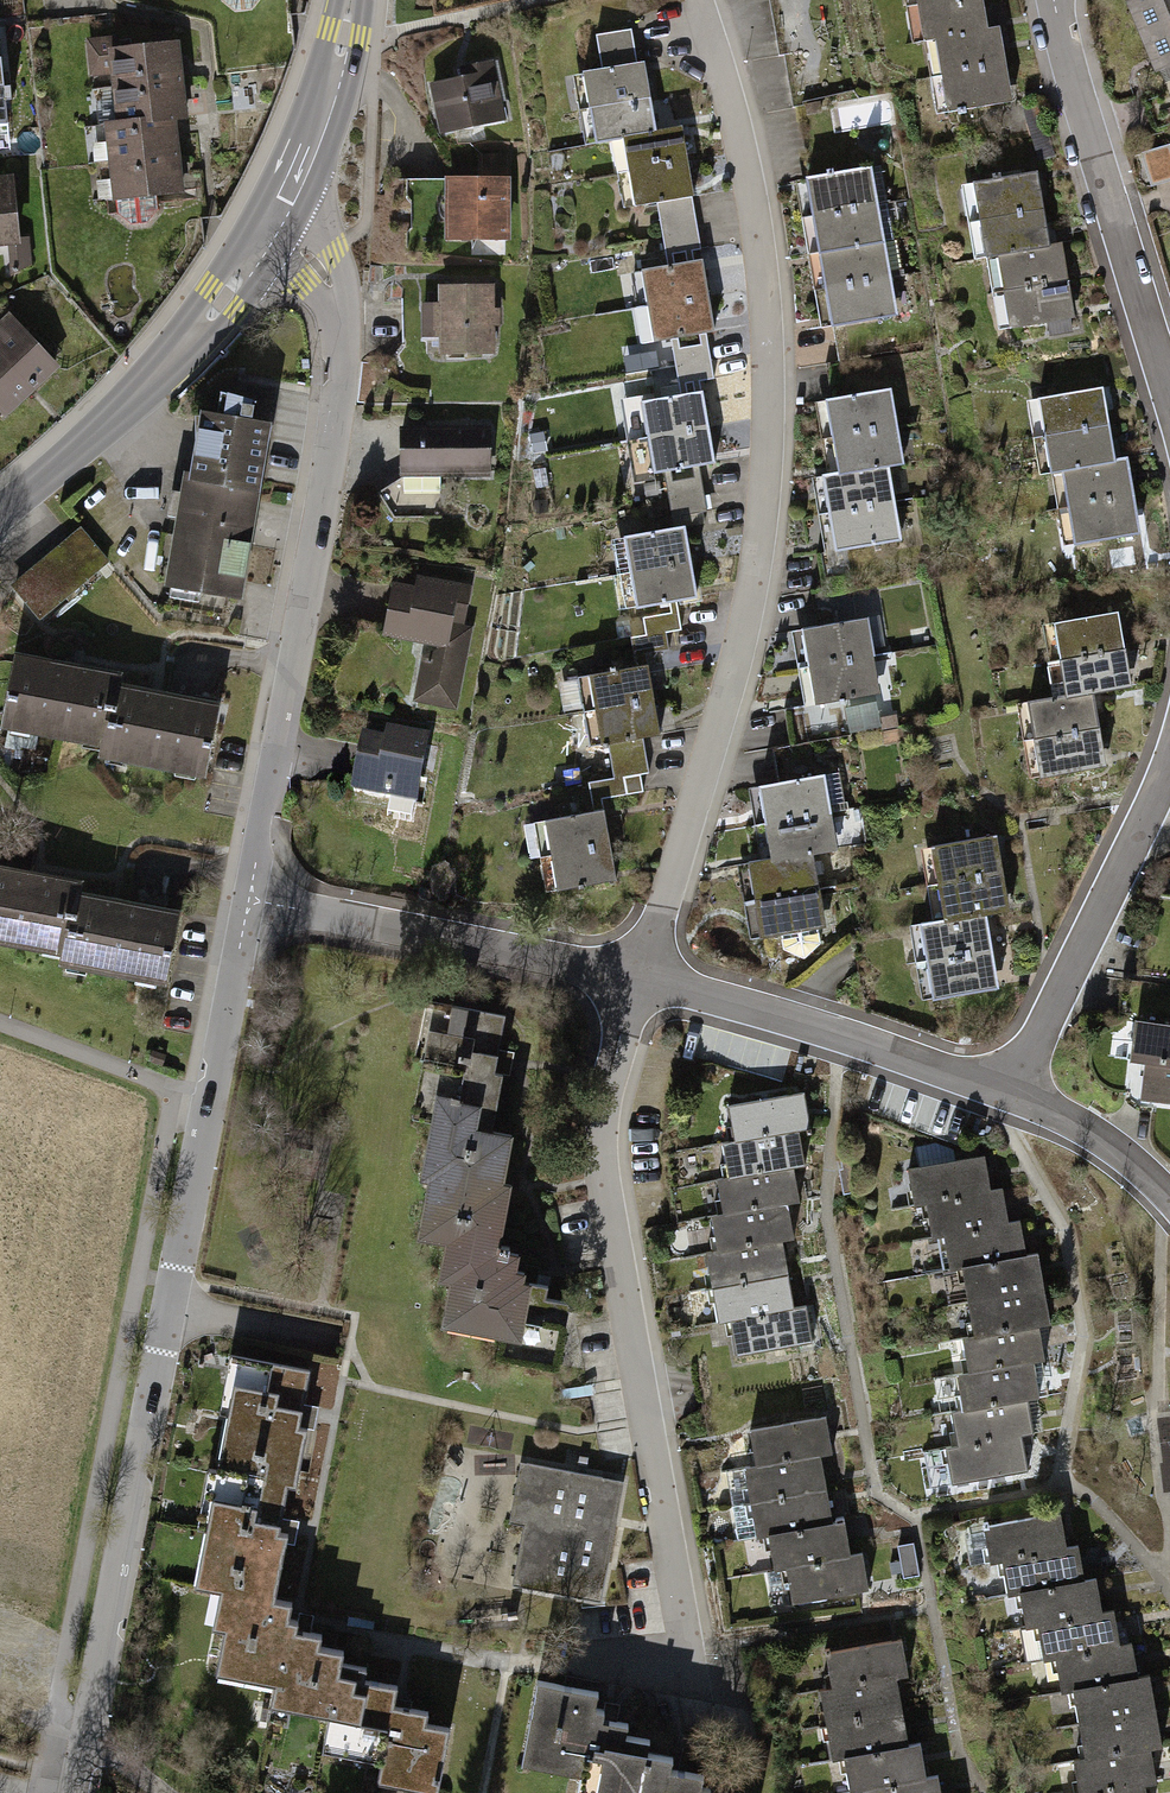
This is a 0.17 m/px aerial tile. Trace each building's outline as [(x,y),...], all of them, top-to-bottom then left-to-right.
[(224,3),(235,12),(251,10),(258,0),(223,0),(224,3)] [(982,0),(946,0),(917,5),(924,41),(936,39),(988,30),(982,0)] [(1000,28),(988,30),(936,39),(942,75),(1006,64),(1000,28)] [(596,35),(599,52),(635,46),(632,29),(596,35)] [(114,69),(116,86),(181,79),(177,44),(115,50),(114,40),(89,43),(92,71),(114,69)] [(7,123),(5,100),(11,99),(10,85),(3,86),(0,41),(0,123),(7,123)] [(589,108),(590,108),(650,98),(651,98),(645,61),(637,63),(635,46),(599,52),(602,68),(583,72),(589,108)] [(465,78),(433,84),(442,131),(502,118),(490,62),(463,67),(465,78)] [(1006,64),(942,75),(948,112),(1012,101),(1006,64)] [(116,86),(120,123),(172,117),(185,116),(181,79),(116,86)] [(623,137),(655,131),(650,98),(590,108),(596,142),(623,137)] [(108,124),(112,162),(176,154),(172,117),(120,123),(108,124)] [(623,137),(629,171),(687,161),(682,127),(655,131),(623,137)] [(1045,133),(1033,135),(1040,160),(1052,156),(1045,133)] [(1169,177),(1169,152),(1149,155),(1153,180),(1169,177)] [(115,198),(117,198),(118,214),(131,224),(147,223),(157,210),(156,194),(180,192),(176,154),(112,162),(115,198)] [(482,179),(449,179),(449,197),(454,202),(454,214),(449,219),(449,238),(506,238),(506,178),(508,178),(507,155),(481,155),(482,179)] [(660,219),(695,213),(687,161),(629,171),(635,206),(657,202),(660,219)] [(828,174),(807,178),(813,215),(877,204),(871,167),(834,173),(833,169),(827,170),(828,174)] [(974,183),(980,220),(1043,209),(1037,172),(974,183)] [(7,240),(16,239),(10,180),(0,181),(0,240),(7,240)] [(877,204),(813,215),(820,252),(884,241),(877,204)] [(1049,246),(1043,209),(980,220),(986,256),(998,254),(1049,246)] [(701,249),(695,213),(660,219),(666,254),(701,249)] [(28,238),(16,239),(7,240),(11,275),(29,265),(28,238)] [(884,241),(820,252),(826,288),(890,277),(884,241)] [(1061,244),(1049,246),(998,254),(1004,291),(1068,280),(1061,244)] [(649,305),(708,295),(702,260),(643,270),(649,305)] [(890,277),(826,288),(825,288),(832,327),(898,315),(891,276),(890,277)] [(1068,280),(1004,291),(1010,327),(1048,321),(1050,333),(1071,329),(1069,318),(1074,317),(1068,280)] [(491,286),(442,287),(442,304),(424,304),(424,334),(442,334),(442,352),(492,351),(491,286)] [(643,342),(714,330),(708,295),(649,305),(637,307),(643,342)] [(0,341),(0,416),(54,365),(17,324),(0,341)] [(679,384),(714,378),(708,343),(673,349),(679,384)] [(1039,398),(1045,435),(1108,425),(1102,387),(1039,398)] [(891,389),(827,400),(833,437),(897,426),(891,389)] [(205,413),(195,476),(255,487),(266,424),(242,420),(243,415),(252,417),(254,405),(251,404),(252,400),(221,391),(217,415),(205,413)] [(702,392),(643,402),(648,437),(708,427),(702,392)] [(1114,461),(1108,425),(1045,435),(1051,471),(1063,469),(1114,461)] [(897,426),(833,437),(839,473),(888,465),(903,462),(897,426)] [(708,427),(648,437),(654,472),(714,462),(708,427)] [(489,429),(401,430),(402,475),(404,475),(404,490),(440,489),(440,471),(489,471),(489,429)] [(1126,459),(1114,461),(1063,469),(1069,506),(1132,495),(1126,459)] [(894,501),(888,465),(839,473),(824,476),(830,512),(894,501)] [(256,487),(255,487),(195,476),(189,475),(167,607),(225,617),(229,594),(238,595),(256,487)] [(666,482),(672,517),(707,511),(701,476),(666,482)] [(1132,495),(1069,506),(1076,543),(1139,532),(1132,495)] [(894,501),(830,512),(836,549),(900,539),(894,501)] [(620,573),(631,572),(690,561),(684,527),(614,539),(620,573)] [(82,531),(57,552),(82,581),(108,560),(82,531)] [(57,552),(15,587),(40,616),(82,581),(57,552)] [(637,606),(696,596),(690,561),(631,572),(637,606)] [(416,589),(394,585),(384,632),(444,644),(443,651),(426,657),(419,696),(453,703),(466,630),(449,627),(451,617),(462,620),(468,588),(419,579),(416,589)] [(634,655),(670,649),(666,631),(681,629),(678,611),(643,617),(645,635),(631,637),(634,655)] [(1061,659),(1124,648),(1118,611),(1054,622),(1061,659)] [(867,618),(803,629),(810,666),(873,655),(867,618)] [(1124,648),(1061,659),(1067,696),(1092,692),(1130,685),(1124,648)] [(873,655),(810,666),(816,703),(880,692),(873,655)] [(101,752),(104,753),(116,687),(118,676),(16,656),(3,723),(103,742),(101,752)] [(585,712),(654,699),(648,665),(579,676),(579,678),(568,679),(574,713),(585,712)] [(217,706),(116,687),(104,753),(204,773),(217,706)] [(1092,692),(1067,696),(1029,702),(1035,739),(1098,728),(1092,692)] [(643,737),(660,734),(654,699),(585,712),(591,746),(608,743),(611,761),(646,755),(643,737)] [(1105,765),(1098,728),(1035,739),(1041,775),(1105,765)] [(9,743),(37,747),(39,734),(11,730),(9,743)] [(386,748),(363,744),(354,792),(415,803),(421,770),(432,772),(437,746),(388,737),(386,748)] [(592,800),(643,791),(640,774),(649,772),(646,755),(611,761),(614,778),(588,782),(592,800)] [(843,802),(838,772),(760,786),(766,823),(832,812),(848,809),(847,801),(843,802)] [(552,855),(610,844),(604,809),(545,820),(552,855)] [(832,812),(766,823),(772,859),(813,852),(837,848),(832,812)] [(939,883),(1002,873),(996,836),(933,846),(939,883)] [(584,885),(616,879),(610,844),(552,855),(557,890),(578,886),(579,889),(584,888),(584,885)] [(819,888),(813,852),(772,859),(749,863),(756,899),(819,888)] [(64,962),(77,895),(79,884),(0,870),(0,938),(64,950),(62,961),(64,962)] [(1002,873),(939,883),(945,920),(985,913),(1008,909),(1002,873)] [(819,888),(756,899),(762,937),(783,933),(785,948),(804,955),(821,942),(819,927),(826,926),(819,888)] [(177,913),(77,895),(64,962),(165,980),(177,913)] [(985,913),(945,920),(922,923),(927,960),(991,949),(985,913)] [(997,986),(991,949),(927,960),(934,997),(997,986)] [(424,1120),(437,1122),(492,1132),(492,1130),(503,1073),(501,1073),(504,1057),(497,1056),(505,1015),(437,1003),(427,1061),(434,1062),(424,1120)] [(1169,1063),(1169,1027),(1169,1024),(1140,1021),(1135,1059),(1150,1060),(1169,1063)] [(1150,1060),(1146,1098),(1169,1100),(1169,1063),(1150,1060)] [(728,1105),(734,1141),(799,1129),(810,1127),(804,1092),(728,1105)] [(447,1241),(508,1252),(510,1246),(501,1244),(514,1174),(504,1172),(511,1134),(492,1130),(492,1132),(437,1122),(427,1178),(441,1181),(430,1238),(447,1241)] [(805,1163),(799,1129),(734,1141),(723,1143),(729,1177),(794,1166),(805,1163)] [(915,1204),(926,1202),(990,1190),(984,1155),(908,1168),(915,1204)] [(717,1179),(723,1214),(788,1203),(800,1201),(794,1166),(729,1177),(717,1179)] [(932,1237),(944,1235),(1009,1223),(1003,1188),(990,1190),(926,1202),(932,1237)] [(712,1216),(717,1250),(782,1239),(794,1237),(788,1203),(723,1214),(712,1216)] [(951,1269),(962,1267),(1026,1255),(1020,1221),(1009,1223),(944,1235),(951,1269)] [(706,1252),(712,1287),(788,1274),(782,1239),(717,1250),(706,1252)] [(560,1355),(570,1302),(545,1297),(547,1285),(533,1283),(535,1273),(516,1270),(519,1254),(508,1252),(447,1241),(440,1279),(450,1280),(444,1314),(503,1324),(499,1344),(560,1355)] [(962,1267),(968,1301),(1044,1288),(1038,1253),(1026,1255),(962,1267)] [(718,1322),(730,1320),(795,1308),(788,1274),(712,1287),(718,1322)] [(968,1301),(975,1336),(1039,1324),(1050,1322),(1044,1288),(968,1301)] [(806,1306),(795,1308),(730,1320),(736,1355),(813,1341),(806,1306)] [(962,1338),(968,1372),(1034,1361),(1045,1359),(1039,1324),(975,1336),(962,1338)] [(310,1369),(242,1357),(231,1415),(239,1417),(228,1472),(220,1470),(220,1472),(289,1485),(296,1487),(307,1428),(306,1428),(309,1411),(302,1409),(310,1369)] [(957,1374),(963,1409),(1028,1398),(1040,1396),(1034,1361),(968,1372),(957,1374)] [(952,1411),(957,1445),(1022,1434),(1034,1432),(1028,1398),(963,1409),(952,1411)] [(750,1430),(757,1465),(821,1454),(832,1451),(826,1416),(750,1430)] [(1028,1470),(1022,1434),(957,1445),(947,1447),(953,1483),(1028,1470)] [(744,1467),(750,1501),(827,1488),(821,1454),(757,1465),(744,1467)] [(602,1478),(603,1477),(526,1463),(515,1523),(530,1526),(605,1540),(616,1480),(602,1478)] [(289,1485),(220,1472),(209,1529),(217,1530),(207,1585),(275,1598),(288,1532),(280,1531),(289,1485)] [(738,1539),(768,1534),(833,1523),(827,1488),(750,1501),(732,1505),(738,1539)] [(990,1562),(1002,1560),(1067,1548),(1060,1512),(988,1526),(987,1522),(983,1523),(990,1562)] [(768,1534),(774,1568),(851,1555),(844,1516),(836,1517),(837,1522),(833,1523),(768,1534)] [(605,1540),(530,1526),(518,1585),(580,1597),(580,1596),(594,1599),(605,1540)] [(1008,1594),(1020,1592),(1085,1580),(1078,1546),(1067,1548),(1002,1560),(1008,1594)] [(862,1553),(851,1555),(774,1568),(767,1570),(771,1591),(790,1588),(793,1602),(869,1588),(862,1553)] [(1027,1626),(1038,1624),(1103,1613),(1096,1578),(1085,1580),(1020,1592),(1027,1626)] [(275,1598),(207,1585),(207,1587),(231,1592),(218,1661),(276,1672),(272,1693),(330,1704),(324,1739),(326,1739),(341,1662),(344,1650),(319,1645),(322,1633),(307,1631),(308,1622),(289,1618),(292,1601),(275,1598)] [(1045,1658),(1057,1656),(1120,1645),(1114,1611),(1103,1613),(1038,1624),(1045,1658)] [(825,1649),(832,1688),(896,1676),(909,1674),(903,1638),(830,1651),(829,1648),(825,1649)] [(1062,1691),(1074,1689),(1139,1678),(1132,1643),(1120,1645),(1057,1656),(1062,1691)] [(367,1667),(341,1662),(326,1739),(383,1750),(379,1771),(439,1782),(450,1728),(427,1723),(429,1711),(394,1705),(397,1685),(365,1679),(367,1667)] [(820,1690),(826,1724),(903,1710),(896,1676),(832,1688),(820,1690)] [(1074,1689),(1080,1724),(1156,1711),(1150,1676),(1139,1678),(1074,1689)] [(650,1739),(626,1734),(628,1723),(613,1720),(615,1711),(595,1708),(598,1691),(538,1680),(525,1751),(583,1761),(579,1783),(635,1792),(640,1792),(648,1751),(650,1739)] [(833,1759),(844,1757),(909,1745),(903,1710),(826,1724),(833,1759)] [(1080,1724),(1086,1758),(1151,1747),(1162,1744),(1156,1711),(1080,1724)] [(850,1792),(861,1790),(926,1777),(920,1743),(909,1745),(844,1757),(850,1792)] [(1080,1792),(1088,1792),(1144,1783),(1157,1781),(1151,1747),(1086,1758),(1074,1760),(1080,1792)] [(648,1751),(640,1792),(720,1792),(721,1790),(702,1786),(704,1774),(671,1768),(673,1756),(648,1751)] [(939,1775),(926,1777),(861,1790),(862,1792),(942,1792),(939,1775)] [(1144,1783),(1088,1792),(1146,1792),(1144,1783)]
